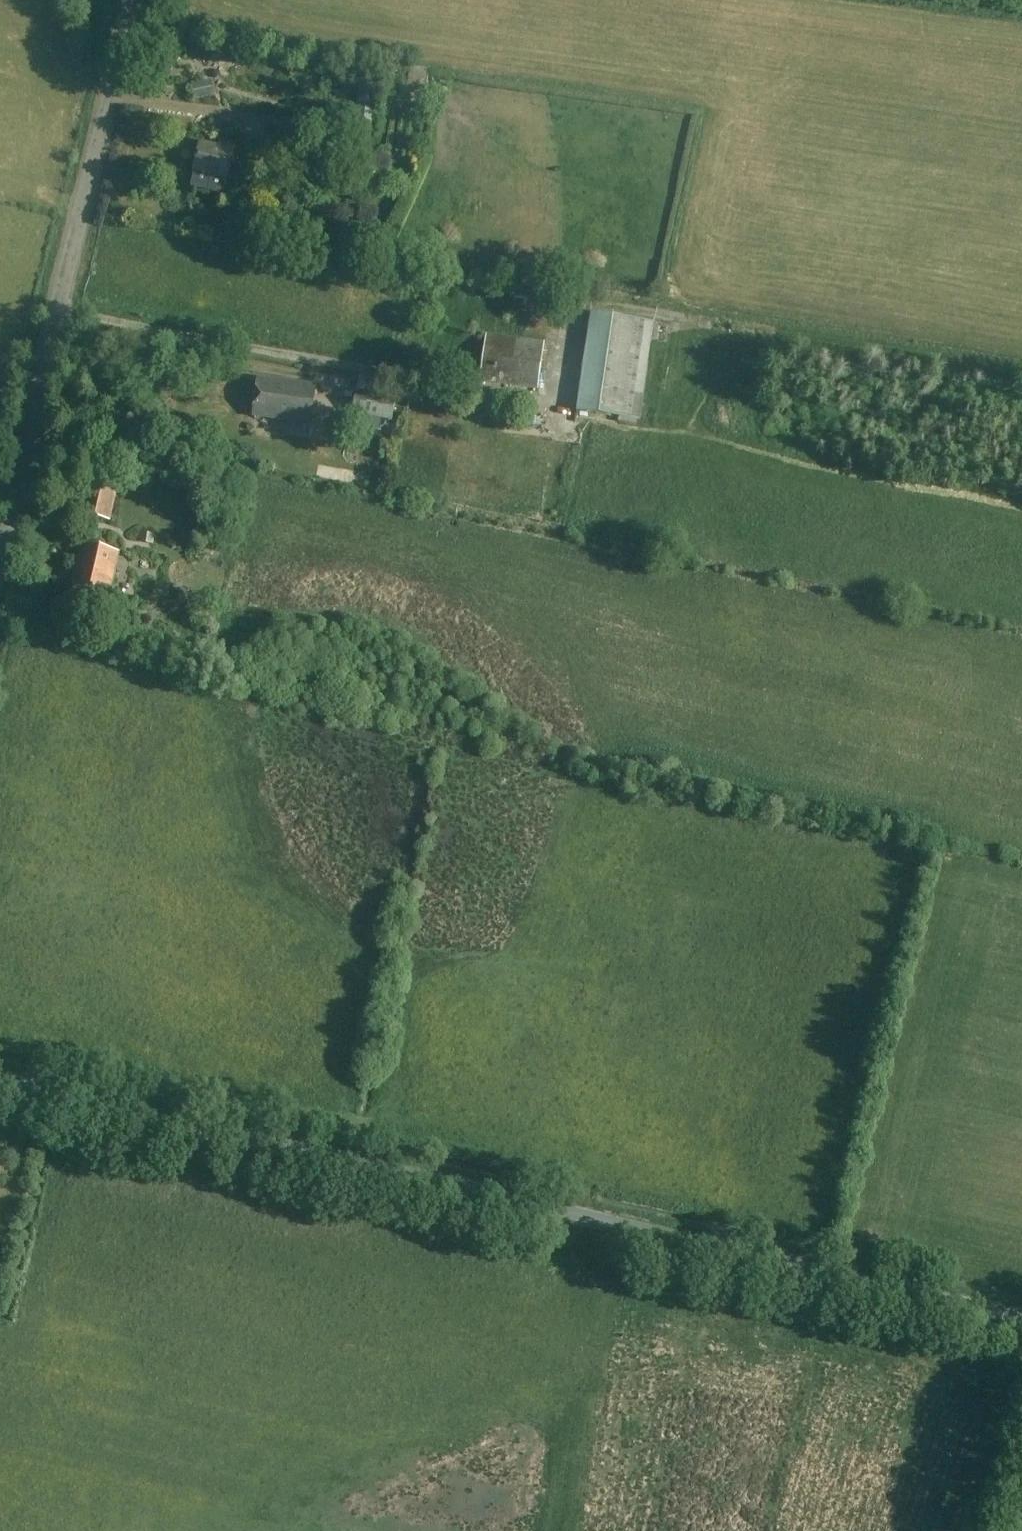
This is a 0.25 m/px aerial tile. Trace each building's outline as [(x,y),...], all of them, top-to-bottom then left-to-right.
[(426,94),(429,70),(409,68),(407,93),(426,94)] [(192,83),(195,98),(215,94),(212,79),(192,83)] [(373,122),(377,82),(358,81),(355,121),(373,122)] [(236,166),(238,156),(231,154),(234,142),(218,139),(217,145),(199,142),(191,186),(224,193),(229,165),(236,166)] [(332,179),(333,158),(318,157),(316,178),(332,179)] [(516,301),(555,304),(555,293),(517,290),(516,301)] [(640,422),(654,324),(590,315),(577,413),(640,422)] [(539,390),(546,343),(487,335),(480,382),(539,390)] [(399,393),(401,382),(359,375),(352,414),(393,422),(396,407),(409,410),(411,395),(399,393)] [(311,423),(316,385),(259,379),(254,417),(311,423)] [(392,439),(399,440),(401,433),(393,431),(392,439)] [(111,519),(118,481),(93,476),(86,514),(111,519)] [(105,612),(119,554),(84,545),(70,603),(105,612)]
